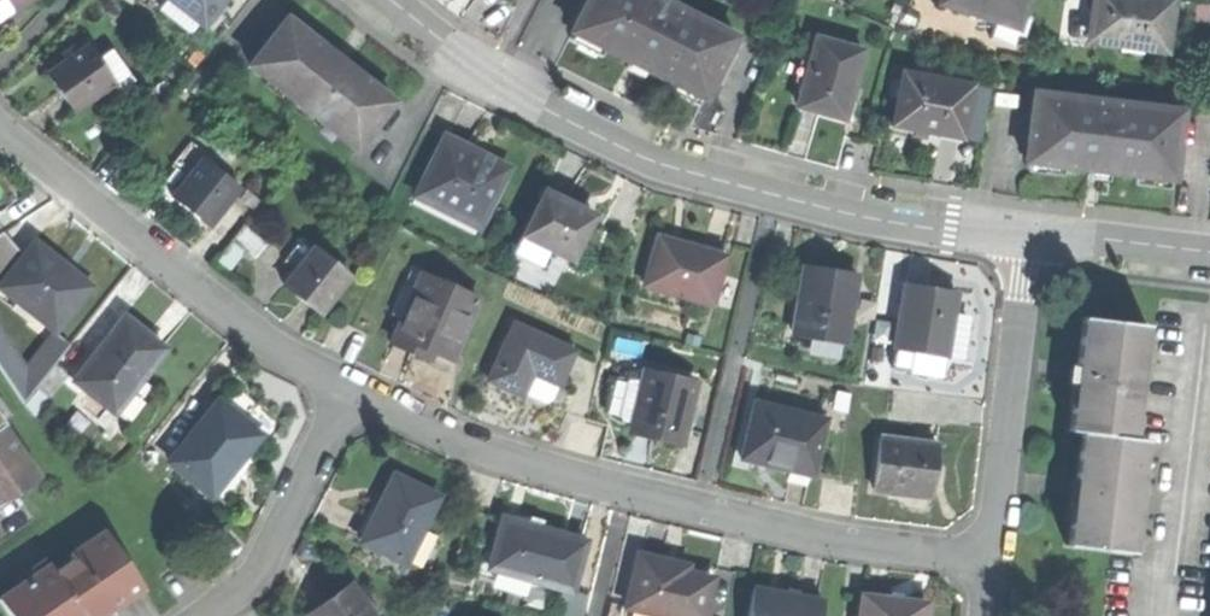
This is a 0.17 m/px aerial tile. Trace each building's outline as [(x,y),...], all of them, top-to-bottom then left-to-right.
[(1,22),(34,0),(0,0),(0,20),(1,22)] [(208,22),(225,0),(178,0),(208,22)] [(574,33),(632,61),(706,97),(737,34),(667,0),(590,0),(574,33)] [(1020,27),(1029,0),(943,0),(943,2),(1020,27)] [(1167,49),(1174,0),(1097,0),(1091,39),(1167,49)] [(290,16),(252,64),(359,148),(397,100),(341,56),(290,16)] [(818,37),(800,105),(820,110),(847,117),(865,49),(818,37)] [(61,93),(75,112),(113,85),(115,84),(101,64),(87,45),(47,74),(61,93)] [(114,55),(101,64),(115,84),(113,85),(118,93),(133,82),(114,55)] [(902,69),(892,125),(930,131),(967,137),(976,81),(902,69)] [(1036,89),(1027,159),(1094,167),(1176,178),(1185,108),(1036,89)] [(447,137),(419,195),(462,216),(466,207),(488,217),(512,168),(477,151),(447,137)] [(205,157),(172,197),(188,210),(209,227),(241,186),(205,157)] [(549,247),(574,259),(597,213),(574,202),(549,190),(526,236),(549,247)] [(484,226),(488,217),(466,207),(462,216),(484,226)] [(267,244),(244,226),(233,241),(255,259),(267,244)] [(0,235),(0,285),(23,256),(3,233),(0,235)] [(691,244),(660,235),(646,283),(713,302),(727,254),(691,244)] [(543,258),(549,247),(526,236),(521,247),(543,258)] [(282,262),(294,272),(313,248),(301,238),(282,262)] [(55,333),(92,286),(64,264),(34,241),(23,256),(0,285),(0,290),(55,333)] [(228,270),(244,251),(232,241),(217,261),(228,270)] [(300,299),(320,315),(350,277),(313,248),(294,272),(283,286),(300,299)] [(830,272),(804,267),(793,335),(844,344),(855,276),(830,272)] [(390,316),(401,321),(419,277),(409,273),(390,316)] [(431,350),(452,359),(477,300),(420,276),(419,277),(401,321),(391,343),(405,349),(428,358),(431,350)] [(927,286),(901,282),(893,348),(911,351),(946,355),(951,313),(954,289),(927,286)] [(951,313),(946,355),(956,356),(960,357),(966,315),(951,313)] [(124,317),(74,381),(115,414),(116,412),(141,380),(166,349),(142,331),(124,317)] [(1080,430),(1133,436),(1145,325),(1080,317),(1074,373),(1067,429),(1080,430)] [(505,389),(521,396),(522,394),(532,374),(559,386),(574,353),(514,325),(488,381),(505,389)] [(5,347),(0,351),(0,366),(23,401),(69,344),(55,333),(22,374),(5,347)] [(953,375),(956,356),(946,355),(911,351),(909,369),(953,375)] [(36,386),(49,398),(71,373),(58,361),(36,386)] [(655,438),(681,444),(695,383),(645,371),(630,432),(655,438)] [(552,401),(559,386),(532,374),(522,394),(544,404),(552,401)] [(153,389),(141,380),(116,412),(128,420),(153,389)] [(790,472),(813,477),(827,419),(754,401),(742,450),(776,458),(773,468),(790,472)] [(173,460),(211,494),(231,470),(261,436),(224,403),(173,460)] [(43,475),(0,414),(0,505),(43,475)] [(1143,437),(1133,436),(1080,430),(1074,485),(1067,544),(1130,551),(1143,437)] [(873,489),(931,496),(934,470),(937,445),(879,438),(873,489)] [(740,460),(773,468),(776,458),(742,450),(740,460)] [(362,542),(406,563),(438,497),(394,476),(377,511),(362,542)] [(563,590),(571,592),(585,541),(545,530),(503,518),(489,569),(563,590)] [(15,615),(102,615),(146,585),(106,528),(74,551),(78,556),(58,570),(53,563),(3,598),(15,615)] [(663,615),(703,615),(712,578),(686,572),(664,567),(666,561),(639,555),(626,607),(663,615)] [(679,564),(666,561),(664,567),(686,572),(687,566),(679,564)] [(351,584),(328,600),(308,614),(310,615),(373,615),(351,584)] [(822,602),(789,596),(753,589),(748,615),(820,615),(822,602)] [(863,597),(860,615),(924,615),(925,603),(890,599),(863,597)]
